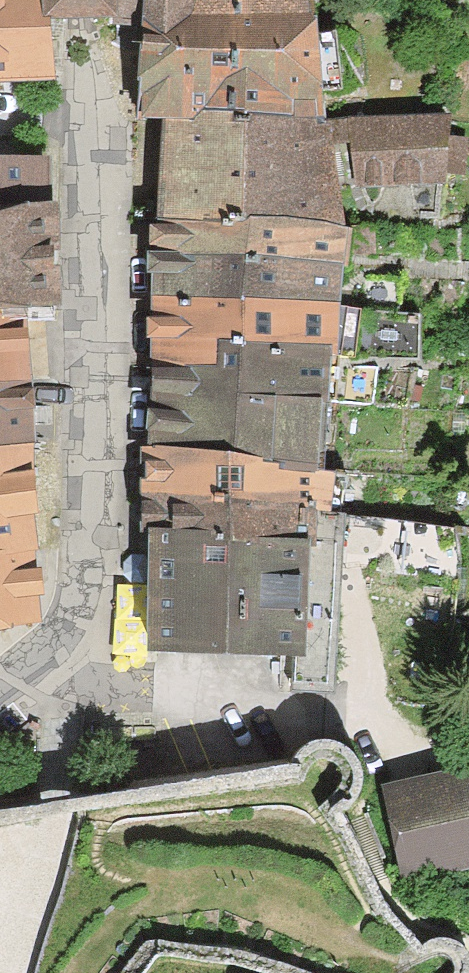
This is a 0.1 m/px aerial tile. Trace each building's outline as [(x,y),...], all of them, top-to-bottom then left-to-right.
[(49,68),(48,15),(48,0),(0,0),(0,68),(49,68)] [(78,15),(107,15),(107,0),(48,0),(48,15),(78,15)] [(107,15),(139,43),(141,138),(166,138),(147,446),(282,452),(282,467),(324,468),(333,353),(351,263),(351,184),(445,197),(450,133),(450,122),(338,114),(319,80),(318,7),(311,5),(235,0),(107,0),(107,15)] [(44,545),(54,152),(0,151),(0,549),(44,545)] [(147,446),(141,446),(139,495),(142,495),(313,502),(317,503),(316,511),(331,511),(333,469),(324,468),(282,467),(282,452),(147,446)] [(313,502),(142,495),(141,531),(150,531),(211,534),(211,540),(256,542),(257,536),(310,538),(315,538),(316,511),(317,503),(313,502)] [(211,534),(150,531),(146,654),(306,659),(310,538),(257,536),(256,542),(211,540),(211,534)] [(0,549),(0,630),(41,621),(44,545),(0,549)] [(392,765),(407,873),(468,864),(468,754),(392,765)]
